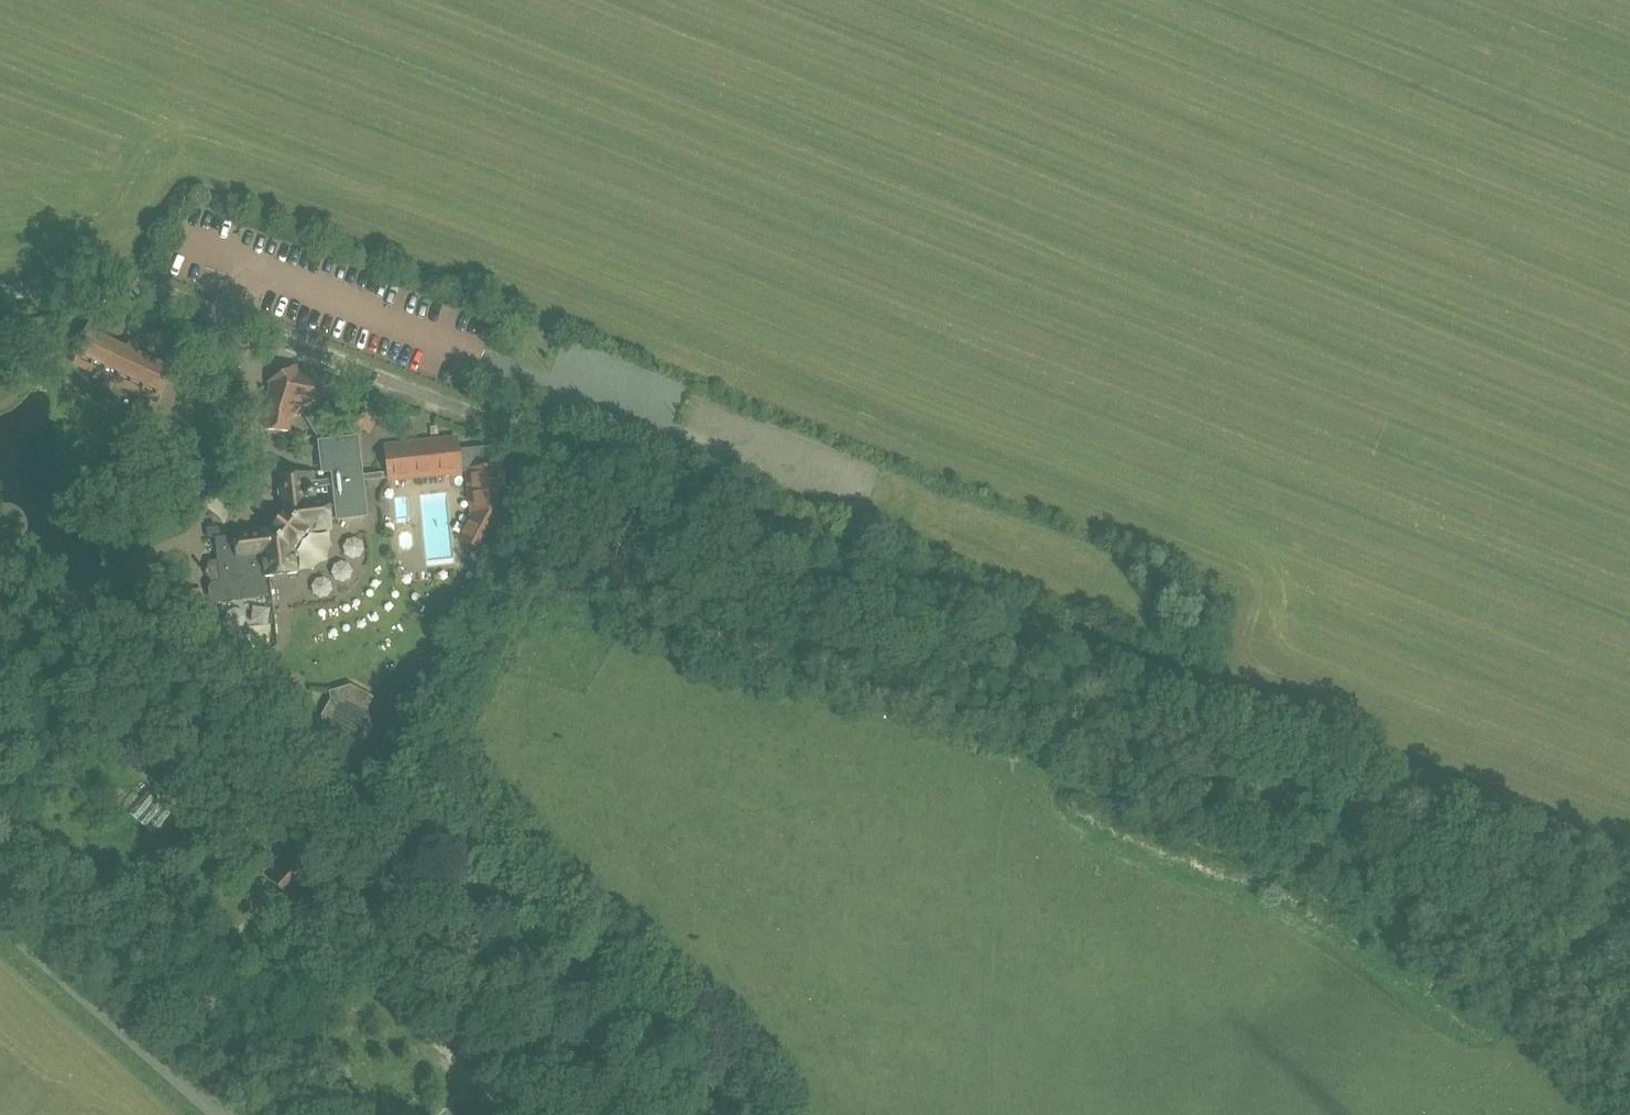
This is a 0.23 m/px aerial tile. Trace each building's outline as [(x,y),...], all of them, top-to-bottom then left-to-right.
[(85,334),(89,336),(75,366),(155,403),(159,395),(169,373),(173,375),(179,363),(170,359),(167,367),(135,352),(139,344),(130,340),(127,348),(95,334),(99,326),(90,322),(85,334)] [(300,374),(296,367),(291,370),(290,368),(286,368),(283,369),(280,370),(277,372),(275,375),(274,378),(275,380),(269,383),(270,384),(266,429),(288,431),(290,417),(295,413),(296,415),(300,415),(304,415),(304,414),(307,412),(309,411),(312,406),(311,404),(316,401),(340,410),(347,391),(300,374)] [(354,424),(368,433),(379,416),(365,407),(354,424)] [(314,482),(313,472),(280,476),(285,513),(271,531),(215,538),(218,561),(209,562),(205,571),(210,601),(213,603),(217,603),(264,596),(266,592),(264,577),(265,577),(299,572),(295,549),(309,532),(332,529),(332,522),(331,519),(367,515),(363,477),(389,474),(388,467),(362,471),(358,438),(328,441),(309,411),(307,412),(304,414),(304,415),(323,445),(324,454),(322,454),(322,459),(323,465),(325,465),(326,473),(336,472),(337,481),(314,484),(314,482)] [(389,474),(459,465),(456,441),(386,450),(388,467),(389,474)] [(479,512),(465,542),(482,551),(503,509),(497,459),(486,460),(487,469),(474,471),(479,512)] [(351,686),(330,692),(332,699),(322,717),(328,738),(345,747),(363,742),(372,726),(367,709),(373,697),(351,686)] [(154,834),(172,814),(146,794),(140,798),(132,791),(121,805),(130,813),(132,811),(154,834)] [(295,845),(268,878),(291,897),(318,864),(295,845)]
